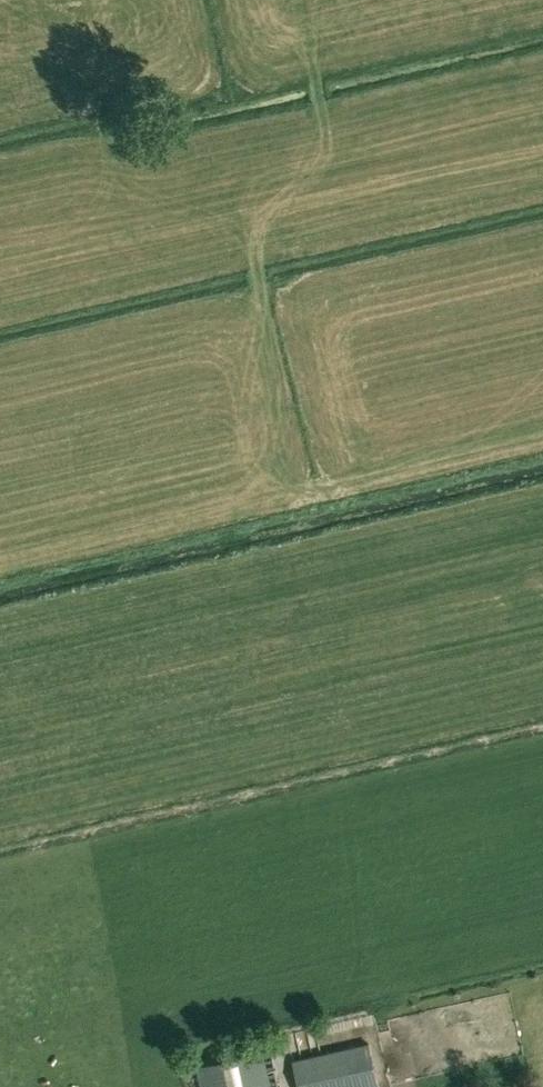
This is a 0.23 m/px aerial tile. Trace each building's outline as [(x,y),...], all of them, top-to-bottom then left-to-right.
[(293,1061),(299,1086),(379,1086),(369,1044),(293,1061)] [(204,1065),(209,1086),(265,1086),(257,1053),(204,1065)]
